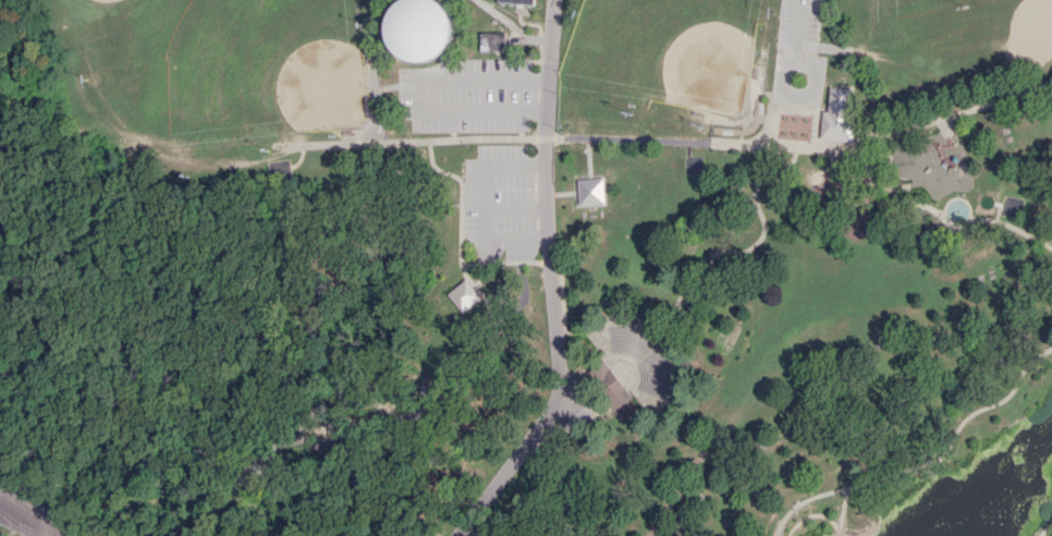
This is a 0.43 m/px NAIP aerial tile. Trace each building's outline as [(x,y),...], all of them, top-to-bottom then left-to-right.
[(453,34),(453,23),(450,13),(443,3),(438,0),(402,0),(394,8),(389,17),(387,28),(389,39),(394,49),(402,56),(412,60),(423,61),(433,59),(442,52),(450,45),(453,34)] [(480,51),(504,51),(503,31),(480,32),(480,51)] [(820,139),(850,140),(852,86),(829,85),(828,110),(821,110),(820,139)] [(445,292),(462,310),(479,295),(464,277),(445,292)] [(584,324),(594,319),(607,315),(621,314),(636,316),(648,320),(658,327),(664,333),(668,338),(671,342),(676,353),(678,368),(678,380),(676,392),(673,404),(669,413),(661,423),(658,427),(633,394),(615,407),(587,368),(604,356),(584,324)]
